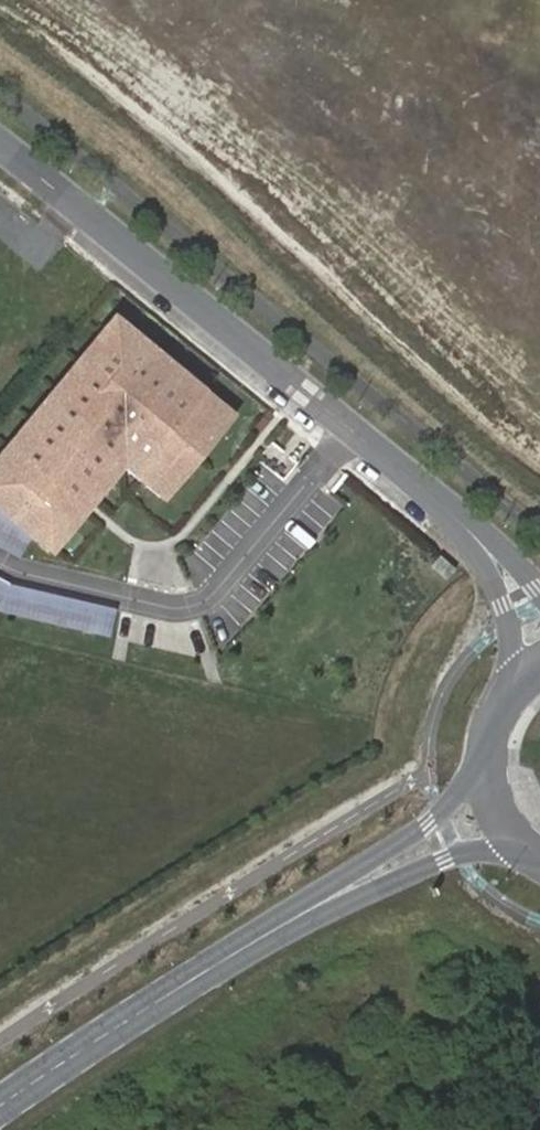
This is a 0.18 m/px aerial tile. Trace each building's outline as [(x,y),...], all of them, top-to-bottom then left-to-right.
[(238,415),(114,313),(0,451),(0,515),(52,558),(125,471),(165,504),(238,415)]
